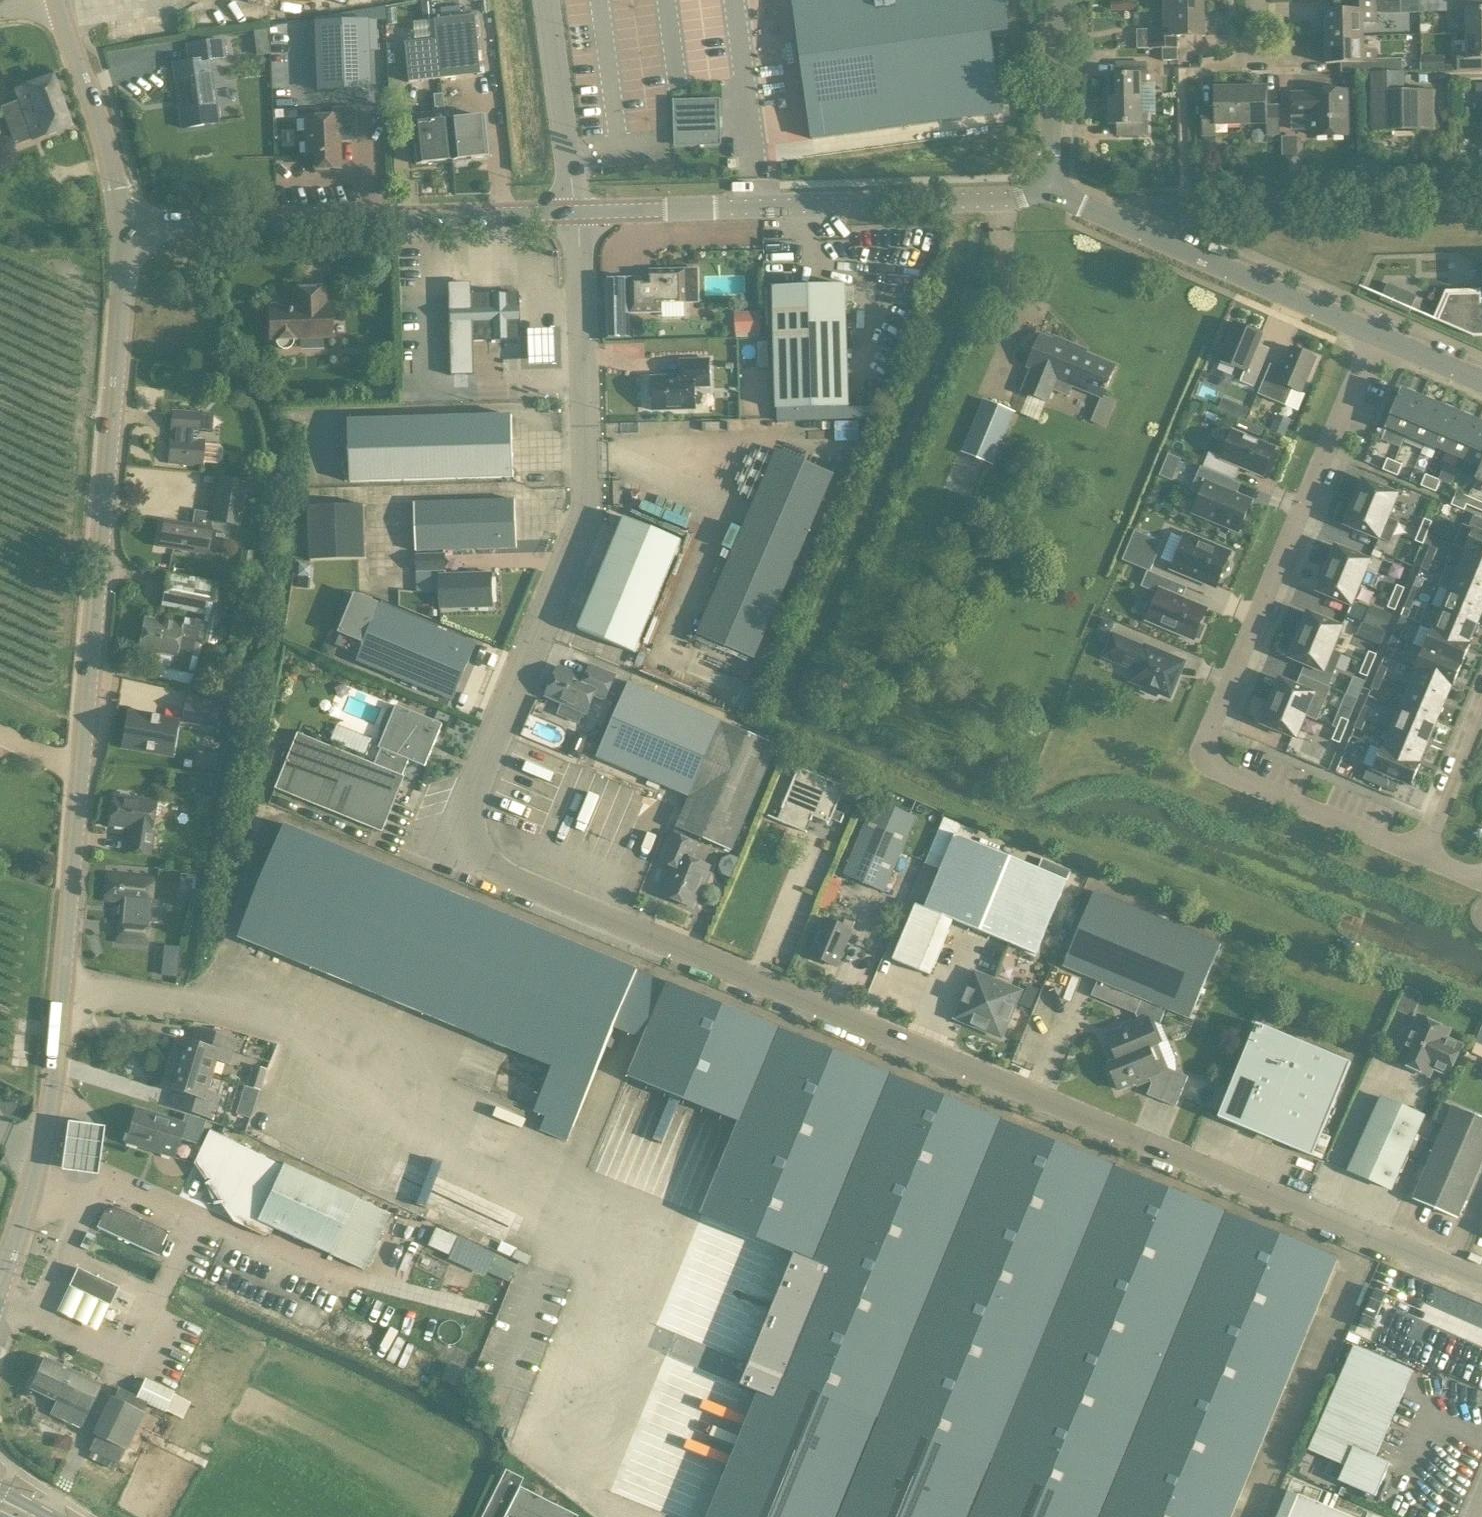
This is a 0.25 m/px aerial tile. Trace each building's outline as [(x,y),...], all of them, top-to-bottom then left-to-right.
[(431,20),(429,0),(428,0),(420,1),(422,25),(432,24),(431,20)] [(813,142),(1001,116),(991,41),(1009,38),(1004,0),(794,0),(813,142)] [(1164,13),(1204,12),(1204,0),(1164,0),(1164,13)] [(1324,39),(1363,38),(1363,25),(1378,24),(1378,13),(1400,13),(1400,0),(1394,0),(1388,0),(1371,1),(1335,1),(1334,11),(1324,12),(1324,39)] [(1481,34),(1481,0),(1456,0),(1456,19),(1465,19),(1465,35),(1481,34)] [(1112,12),(1137,12),(1137,3),(1112,3),(1112,12)] [(440,19),(431,20),(432,24),(433,39),(437,79),(478,75),(472,16),(460,17),(459,5),(439,7),(440,19)] [(1147,32),(1137,32),(1137,50),(1147,49),(1162,49),(1177,49),(1177,37),(1204,37),(1204,12),(1164,13),(1164,31),(1147,31),(1147,32)] [(367,88),(364,21),(314,23),(317,90),(367,88)] [(1465,35),(1465,50),(1457,50),(1457,71),(1481,70),(1481,34),(1465,35)] [(1340,73),(1371,73),(1402,73),(1402,59),(1378,59),(1377,51),(1363,51),(1363,38),(1324,39),(1324,63),(1340,63),(1340,73)] [(217,124),(209,62),(225,60),(223,39),(184,44),(186,62),(171,64),(180,129),(217,124)] [(406,83),(437,79),(433,39),(402,43),(406,83)] [(1163,61),(1177,60),(1177,49),(1162,49),(1163,61)] [(1107,75),(1108,100),(1142,99),(1141,84),(1146,84),(1146,63),(1116,64),(1116,75),(1107,75)] [(1432,129),(1432,91),(1402,92),(1402,73),(1371,73),(1372,131),(1432,129)] [(1354,88),(1354,75),(1343,75),(1343,88),(1354,88)] [(0,107),(0,110),(13,145),(31,139),(68,126),(52,79),(14,91),(18,101),(0,107)] [(1266,87),(1240,88),(1240,126),(1266,125),(1266,136),(1280,136),(1279,106),(1266,105),(1266,87)] [(1201,138),(1216,137),(1215,126),(1240,126),(1240,88),(1213,88),(1213,107),(1201,107),(1201,138)] [(1347,90),(1310,91),(1310,93),(1291,93),(1291,116),(1291,131),(1311,131),(1311,137),(1348,136),(1347,90)] [(411,121),(410,121),(410,125),(415,165),(448,161),(451,160),(446,121),(442,94),(432,95),(434,108),(436,107),(437,111),(410,114),(411,121)] [(1147,115),(1142,115),(1142,99),(1108,100),(1108,124),(1117,124),(1117,136),(1147,135),(1147,115)] [(718,101),(674,102),(676,145),(718,144),(718,101)] [(355,142),(354,107),(331,108),(331,117),(304,119),(306,154),(310,154),(311,169),(313,173),(329,173),(329,169),(339,168),(338,142),(355,142)] [(482,117),(446,121),(451,160),(486,157),(482,117)] [(1300,179),(1298,158),(1280,159),(1282,180),(1300,179)] [(642,278),(640,278),(628,278),(629,303),(629,313),(656,313),(656,303),(698,302),(696,269),(649,270),(650,285),(642,285),(642,278)] [(1387,284),(1382,297),(1380,301),(1409,314),(1416,296),(1387,284)] [(844,285),(773,287),(776,410),(848,408),(844,285)] [(292,343),(292,341),(296,341),(296,339),(329,337),(328,304),(324,304),(323,289),(303,290),(304,304),(268,305),(269,340),(270,340),(271,343),(275,342),(275,344),(277,348),(282,350),(286,350),(290,347),(292,343)] [(1437,321),(1473,337),(1481,336),(1481,299),(1481,289),(1479,289),(1479,294),(1449,295),(1437,321)] [(448,309),(447,309),(449,375),(473,374),(472,341),(487,341),(505,340),(519,340),(518,293),(470,294),(448,295),(448,309)] [(629,313),(629,303),(607,304),(608,344),(630,343),(629,313)] [(759,310),(731,311),(732,335),(760,334),(759,310)] [(1262,334),(1235,323),(1225,347),(1222,345),(1216,359),(1245,371),(1240,382),(1254,388),(1263,366),(1251,360),(1262,334)] [(556,333),(528,334),(529,370),(558,369),(556,333)] [(1031,369),(1022,392),(1046,402),(1052,390),(1065,395),(1068,388),(1069,385),(1100,398),(1102,398),(1102,396),(1115,367),(1077,351),(1078,348),(1053,337),(1052,341),(1040,336),(1026,367),(1031,369)] [(1316,358),(1290,347),(1280,371),(1270,367),(1271,365),(1269,365),(1257,395),(1285,406),(1292,389),(1301,393),(1316,358)] [(649,385),(645,390),(645,401),(650,406),(653,406),(653,412),(698,411),(698,391),(710,391),(709,361),(681,362),(682,378),(652,379),(652,385),(649,385)] [(221,385),(222,391),(225,394),(231,394),(234,390),(234,385),(231,382),(225,381),(221,385)] [(1387,427),(1406,435),(1421,398),(1401,389),(1385,430),(1386,430),(1387,427)] [(1421,398),(1406,435),(1425,443),(1440,406),(1421,398)] [(962,452),(992,464),(1013,413),(983,400),(962,452)] [(1425,443),(1444,451),(1460,414),(1440,406),(1425,443)] [(175,438),(169,437),(167,464),(200,467),(201,463),(217,464),(221,460),(222,450),(218,445),(202,444),(203,441),(193,439),(194,432),(198,433),(200,412),(170,410),(169,431),(175,431),(175,438)] [(1460,414),(1444,451),(1463,459),(1479,422),(1460,414)] [(513,477),(511,416),(348,421),(350,482),(513,477)] [(1481,467),(1481,465),(1481,423),(1479,422),(1463,459),(1481,467)] [(1209,452),(1203,466),(1229,476),(1234,464),(1262,476),(1274,448),(1234,432),(1223,458),(1209,452)] [(754,659),(833,474),(776,450),(696,635),(754,659)] [(1160,475),(1173,479),(1179,457),(1166,453),(1160,475)] [(1391,473),(1395,462),(1388,459),(1383,470),(1391,473)] [(1403,465),(1395,462),(1391,473),(1398,476),(1403,465)] [(1199,467),(1190,491),(1200,495),(1192,514),(1239,533),(1251,501),(1230,493),(1235,482),(1199,467)] [(1429,489),(1433,478),(1426,475),(1421,485),(1429,489)] [(212,514),(211,522),(239,526),(246,481),(218,477),(212,514)] [(1357,487),(1351,501),(1389,517),(1399,493),(1364,478),(1360,488),(1357,487)] [(1441,481),(1433,478),(1429,489),(1436,492),(1441,481)] [(1466,505),(1469,497),(1456,492),(1453,499),(1451,505),(1464,510),(1466,505)] [(1481,512),(1481,503),(1469,497),(1466,505),(1481,512)] [(416,552),(516,548),(514,500),(415,504),(416,552)] [(1350,513),(1345,524),(1391,544),(1400,522),(1396,520),(1389,517),(1351,501),(1347,512),(1350,513)] [(1448,519),(1452,506),(1439,503),(1435,516),(1448,519)] [(366,559),(364,504),(308,506),(310,561),(366,559)] [(158,547),(205,555),(212,514),(193,511),(191,525),(163,521),(158,547)] [(1465,550),(1467,551),(1468,551),(1481,557),(1481,519),(1474,515),(1469,528),(1474,530),(1465,550)] [(634,653),(680,541),(640,524),(624,517),(578,629),(634,653)] [(1420,529),(1427,532),(1432,521),(1425,518),(1420,529)] [(1423,543),(1427,532),(1420,529),(1416,540),(1423,543)] [(1150,571),(1162,542),(1136,531),(1123,560),(1147,570),(1150,571)] [(1171,568),(1216,586),(1221,574),(1226,572),(1229,565),(1227,561),(1229,555),(1184,536),(1171,568)] [(1329,553),(1323,568),(1361,583),(1371,559),(1336,545),(1332,555),(1329,553)] [(1430,546),(1425,557),(1433,560),(1438,549),(1430,546)] [(1459,571),(1465,574),(1481,581),(1481,557),(1468,551),(1467,551),(1459,571)] [(432,572),(447,571),(446,553),(415,555),(417,591),(433,590),(432,572)] [(1433,560),(1425,557),(1421,568),(1428,571),(1433,560)] [(1322,580),(1317,591),(1351,605),(1361,583),(1323,568),(1319,579),(1322,580)] [(1147,570),(1141,586),(1158,593),(1146,620),(1193,640),(1195,637),(1199,639),(1204,627),(1200,625),(1207,609),(1168,593),(1173,582),(1150,571),(1147,570)] [(1451,591),(1481,604),(1481,581),(1465,574),(1459,571),(1451,591)] [(491,573),(439,575),(440,609),(492,607),(491,573)] [(219,617),(226,587),(215,585),(215,584),(208,582),(208,581),(190,577),(190,578),(186,577),(186,578),(166,574),(159,607),(208,617),(208,616),(217,617),(219,617)] [(1393,596),(1400,599),(1404,588),(1397,585),(1393,596)] [(1413,586),(1409,597),(1416,600),(1421,589),(1413,586)] [(1442,611),(1478,626),(1481,617),(1481,604),(1451,591),(1442,611)] [(356,596),(342,633),(365,643),(380,605),(356,596)] [(1395,610),(1400,599),(1393,596),(1388,607),(1395,610)] [(1416,600),(1409,597),(1404,608),(1412,612),(1416,600)] [(365,643),(358,661),(452,700),(475,645),(380,605),(365,643)] [(1356,636),(1380,644),(1390,612),(1366,605),(1356,636)] [(1442,611),(1434,631),(1470,646),(1478,626),(1442,611)] [(1302,620),(1296,634),(1306,639),(1333,650),(1342,626),(1309,612),(1305,621),(1302,620)] [(144,617),(136,653),(166,659),(164,668),(161,678),(190,685),(192,675),(199,642),(211,645),(217,617),(208,616),(208,617),(207,623),(194,621),(192,629),(144,617)] [(1397,626),(1392,637),(1400,640),(1404,629),(1397,626)] [(1432,630),(1423,650),(1452,662),(1462,666),(1470,646),(1434,631),(1432,630)] [(1294,647),(1290,657),(1306,664),(1302,675),(1328,686),(1342,653),(1333,650),(1306,639),(1296,634),(1291,645),(1294,647)] [(1113,635),(1106,652),(1137,664),(1137,665),(1131,681),(1140,685),(1140,690),(1155,697),(1159,692),(1169,697),(1179,674),(1167,669),(1172,658),(1145,646),(1145,648),(1113,635)] [(1400,640),(1392,637),(1387,648),(1395,651),(1400,640)] [(1423,650),(1415,670),(1418,671),(1444,682),(1453,686),(1462,666),(1452,662),(1423,650)] [(1365,663),(1372,666),(1376,655),(1369,652),(1365,663)] [(1367,677),(1372,666),(1365,663),(1360,674),(1367,677)] [(1380,666),(1375,677),(1383,680),(1388,669),(1380,666)] [(591,667),(586,679),(558,668),(546,696),(586,713),(594,694),(604,699),(614,676),(591,667)] [(1418,671),(1409,691),(1422,696),(1445,706),(1453,686),(1444,682),(1418,671)] [(1274,686),(1268,701),(1279,705),(1305,716),(1317,721),(1325,699),(1330,687),(1328,686),(1302,675),(1297,686),(1280,679),(1277,688),(1274,686)] [(1352,676),(1345,693),(1357,698),(1363,680),(1352,676)] [(1383,680),(1375,677),(1371,688),(1378,691),(1383,680)] [(722,722),(640,687),(628,682),(596,757),(640,775),(690,797),(676,828),(731,851),(777,745),(722,722)] [(1409,691),(1401,711),(1427,722),(1437,726),(1445,706),(1422,696),(1409,691)] [(188,700),(184,724),(216,729),(220,705),(188,700)] [(1266,713),(1262,724),(1296,738),(1305,716),(1279,705),(1268,701),(1263,712),(1266,713)] [(405,777),(402,775),(409,760),(424,767),(442,724),(396,705),(378,748),(380,749),(374,764),(298,733),(275,789),(382,833),(405,777)] [(1364,706),(1359,717),(1366,720),(1371,709),(1364,706)] [(1401,711),(1393,731),(1419,742),(1428,746),(1437,726),(1427,722),(1401,711)] [(180,721),(127,713),(121,748),(174,757),(180,721)] [(1366,720),(1359,717),(1354,728),(1362,731),(1366,720)] [(1342,718),(1337,729),(1344,732),(1349,721),(1342,718)] [(330,738),(353,746),(358,733),(335,725),(330,738)] [(1344,732),(1337,729),(1332,740),(1340,743),(1344,732)] [(1393,731),(1384,751),(1390,753),(1420,765),(1428,746),(1419,742),(1393,731)] [(216,769),(219,753),(198,750),(196,766),(216,769)] [(1369,767),(1364,780),(1387,789),(1394,792),(1399,781),(1411,786),(1420,765),(1390,753),(1384,751),(1382,750),(1374,769),(1369,767)] [(565,765),(543,817),(556,823),(578,771),(565,765)] [(844,787),(798,768),(776,820),(806,833),(811,820),(821,824),(823,821),(827,819),(830,821),(831,819),(841,823),(844,814),(835,810),(844,787)] [(603,837),(616,784),(594,778),(580,831),(603,837)] [(113,795),(108,826),(128,829),(124,851),(150,855),(153,832),(150,832),(152,815),(156,816),(159,813),(161,806),(158,803),(154,802),(129,798),(128,794),(121,793),(118,796),(113,795)] [(916,816),(874,798),(843,872),(885,889),(916,816)] [(926,864),(941,870),(925,909),(915,905),(892,960),(929,975),(952,920),(1035,955),(1066,881),(1070,871),(1042,859),(1038,869),(970,841),(974,831),(946,818),(926,864)] [(238,937),(552,1067),(534,1111),(545,1115),(540,1129),(567,1141),(614,1027),(640,1038),(644,1040),(640,1049),(628,1077),(640,1082),(740,1123),(701,1215),(792,1252),(738,1384),(757,1392),(705,1516),(1231,1516),(1337,1259),(1135,1175),(1113,1167),(667,983),(666,984),(640,973),(637,972),(637,971),(284,825),(238,937)] [(692,906),(708,867),(690,859),(696,845),(673,835),(662,861),(675,867),(663,894),(692,906)] [(105,875),(102,901),(120,902),(119,917),(148,920),(152,879),(105,875)] [(821,905),(830,908),(838,881),(828,878),(821,905)] [(1138,1022),(1149,1023),(1153,1022),(1159,1025),(1166,1009),(1190,1018),(1220,944),(1095,892),(1063,967),(1141,999),(1135,1014),(1138,1022)] [(146,947),(148,920),(117,917),(115,944),(146,947)] [(842,926),(824,919),(809,955),(836,967),(854,922),(845,918),(842,926)] [(161,976),(173,977),(175,977),(176,965),(178,950),(164,948),(161,976)] [(973,972),(954,1018),(1000,1037),(1020,991),(973,972)] [(1432,1068),(1447,1075),(1460,1045),(1446,1039),(1449,1031),(1418,1017),(1413,1029),(1409,1029),(1405,1031),(1401,1034),(1398,1041),(1398,1046),(1399,1051),(1402,1053),(1398,1061),(1429,1075),(1432,1068)] [(1106,1035),(1116,1061),(1148,1049),(1158,1045),(1149,1023),(1138,1022),(1106,1035)] [(1312,1156),(1350,1062),(1256,1024),(1218,1118),(1312,1156)] [(176,1039),(169,1063),(209,1075),(214,1059),(227,1063),(234,1041),(203,1031),(198,1046),(176,1039)] [(1116,1061),(1107,1064),(1118,1090),(1136,1083),(1150,1077),(1150,1079),(1153,1085),(1149,1096),(1175,1107),(1187,1077),(1176,1072),(1176,1059),(1168,1040),(1158,1045),(1148,1049),(1116,1061)] [(210,1119),(218,1096),(204,1091),(209,1075),(169,1063),(161,1087),(184,1094),(179,1109),(210,1119)] [(252,1065),(245,1087),(260,1091),(266,1069),(252,1065)] [(1347,1170),(1391,1189),(1424,1117),(1380,1097),(1347,1170)] [(1481,1162),(1481,1119),(1452,1106),(1412,1199),(1457,1219),(1481,1162)] [(183,1124),(135,1109),(125,1142),(173,1157),(183,1124)] [(192,1163),(232,1222),(262,1236),(270,1233),(272,1228),(363,1271),(389,1215),(208,1130),(192,1163)] [(68,1131),(61,1178),(95,1183),(102,1136),(68,1131)] [(168,1232),(115,1207),(103,1211),(96,1227),(157,1256),(168,1232)] [(424,1245),(448,1257),(457,1238),(433,1226),(424,1245)] [(96,1240),(87,1236),(80,1250),(89,1254),(96,1240)] [(118,1288),(77,1269),(68,1287),(56,1312),(96,1331),(108,1306),(110,1307),(118,1288)] [(1375,1289),(1359,1325),(1370,1330),(1386,1294),(1375,1289)] [(1345,1466),(1338,1481),(1366,1493),(1365,1495),(1376,1499),(1384,1482),(1382,1481),(1389,1464),(1375,1457),(1412,1371),(1354,1345),(1308,1450),(1345,1466)] [(44,1358),(29,1389),(55,1401),(50,1413),(79,1427),(100,1385),(44,1358)] [(90,1435),(94,1437),(88,1451),(91,1452),(88,1457),(112,1470),(116,1464),(117,1465),(123,1451),(125,1451),(144,1413),(142,1412),(146,1404),(164,1413),(174,1392),(144,1378),(136,1395),(119,1387),(113,1398),(108,1396),(90,1435)] [(570,1464),(585,1418),(572,1414),(557,1460),(570,1464)] [(608,1496),(624,1452),(611,1447),(595,1492),(608,1496)] [(504,1471),(481,1516),(576,1516),(518,1487),(522,1479),(504,1471)] [(1277,1516),(1351,1516),(1288,1491),(1277,1516)]
